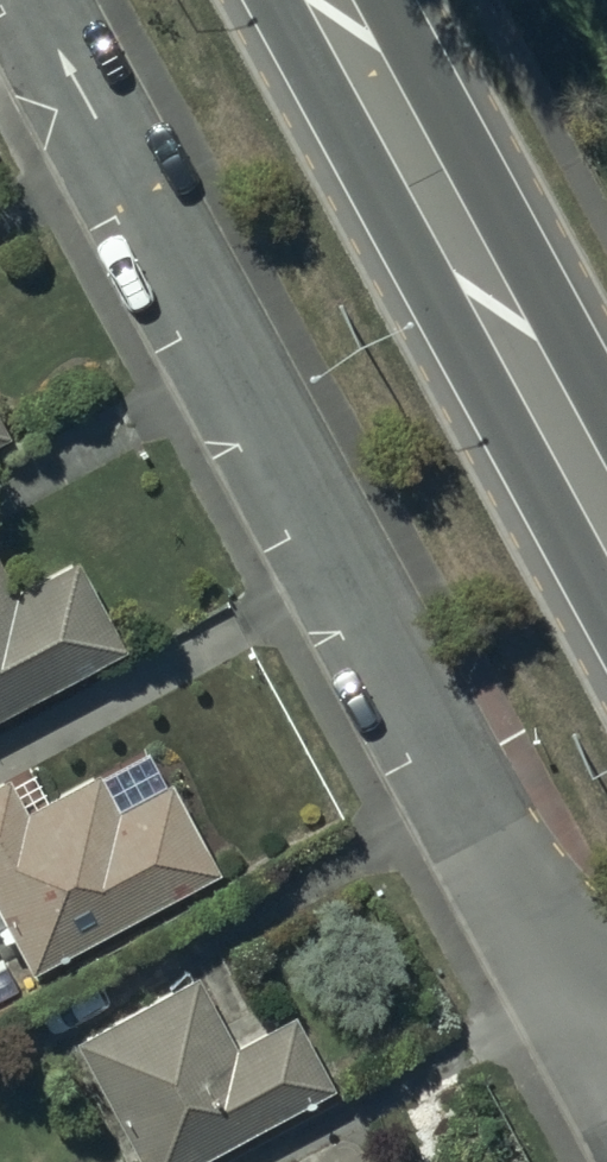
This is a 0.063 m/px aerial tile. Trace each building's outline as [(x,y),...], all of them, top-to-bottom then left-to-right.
[(121,639),(73,555),(7,592),(0,580),(0,707),(121,639)] [(8,935),(26,968),(215,867),(165,775),(113,804),(91,764),(19,804),(1,772),(0,773),(0,939),(8,935)] [(327,1081),(286,1006),(227,1039),(190,971),(70,1036),(140,1161),(179,1161),(327,1081)]
